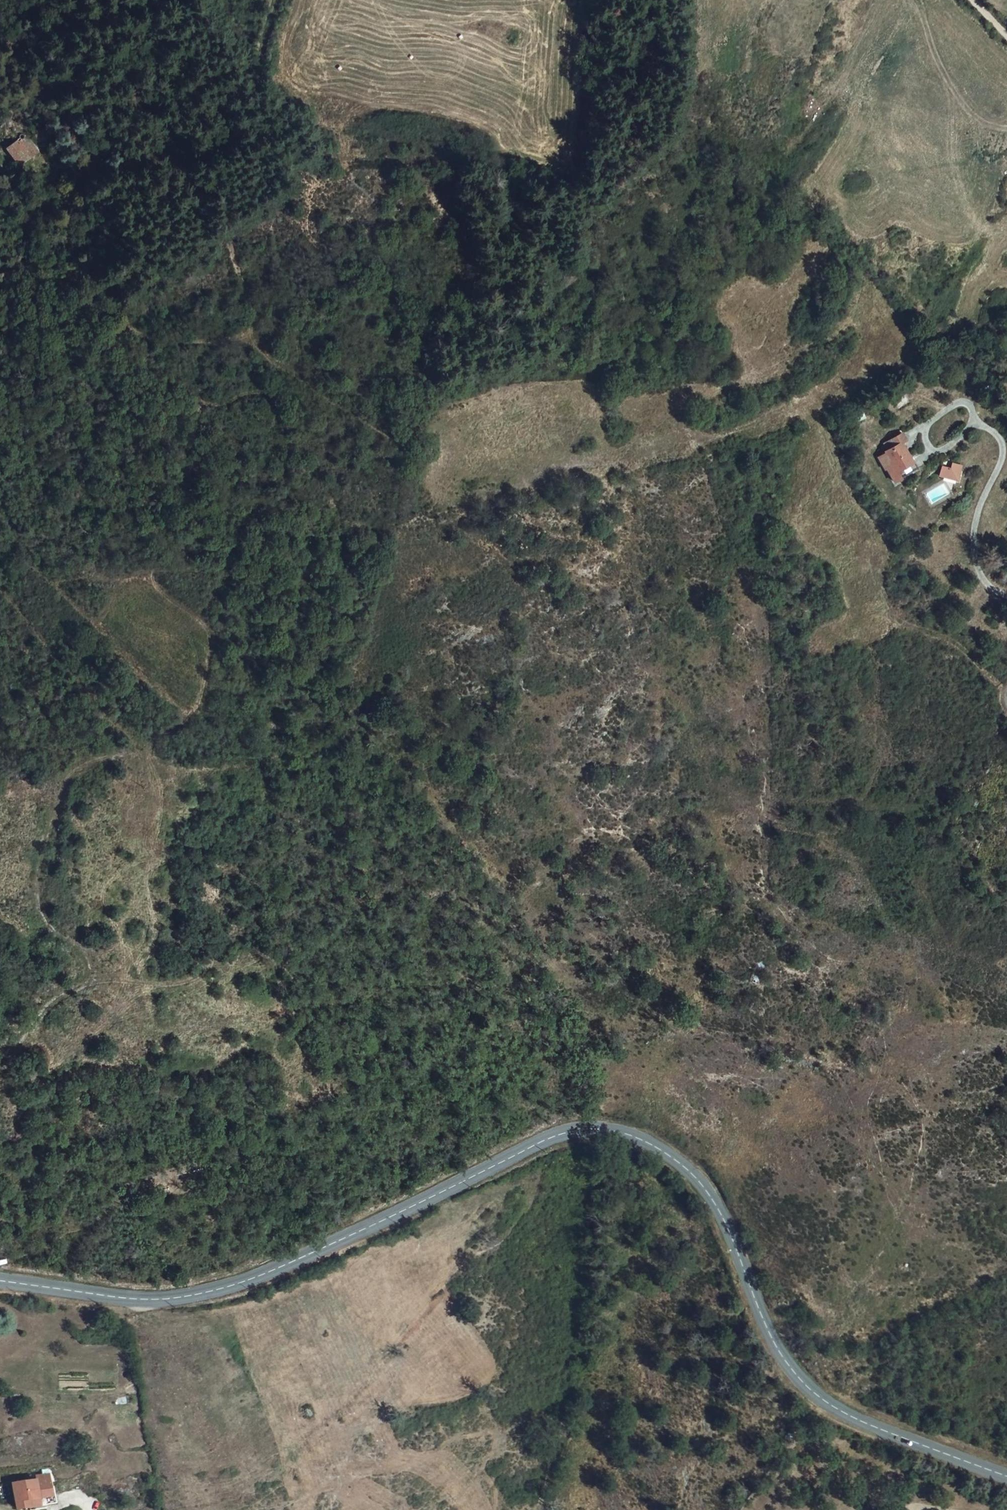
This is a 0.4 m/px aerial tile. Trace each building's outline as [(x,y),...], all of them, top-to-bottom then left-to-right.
[(28,132),(4,145),(15,166),(39,152),(28,132)] [(47,154),(39,160),(52,178),(60,170),(47,154)] [(900,432),(881,440),(886,450),(878,454),(890,482),(900,478),(896,468),(913,461),(900,432)] [(913,462),(897,470),(900,475),(916,467),(913,462)] [(934,466),(932,468),(939,480),(933,484),(938,493),(947,488),(934,466)] [(13,1482),(16,1508),(29,1506),(29,1509),(46,1507),(46,1504),(56,1503),(54,1486),(51,1486),(50,1477),(37,1479),(13,1482)]
